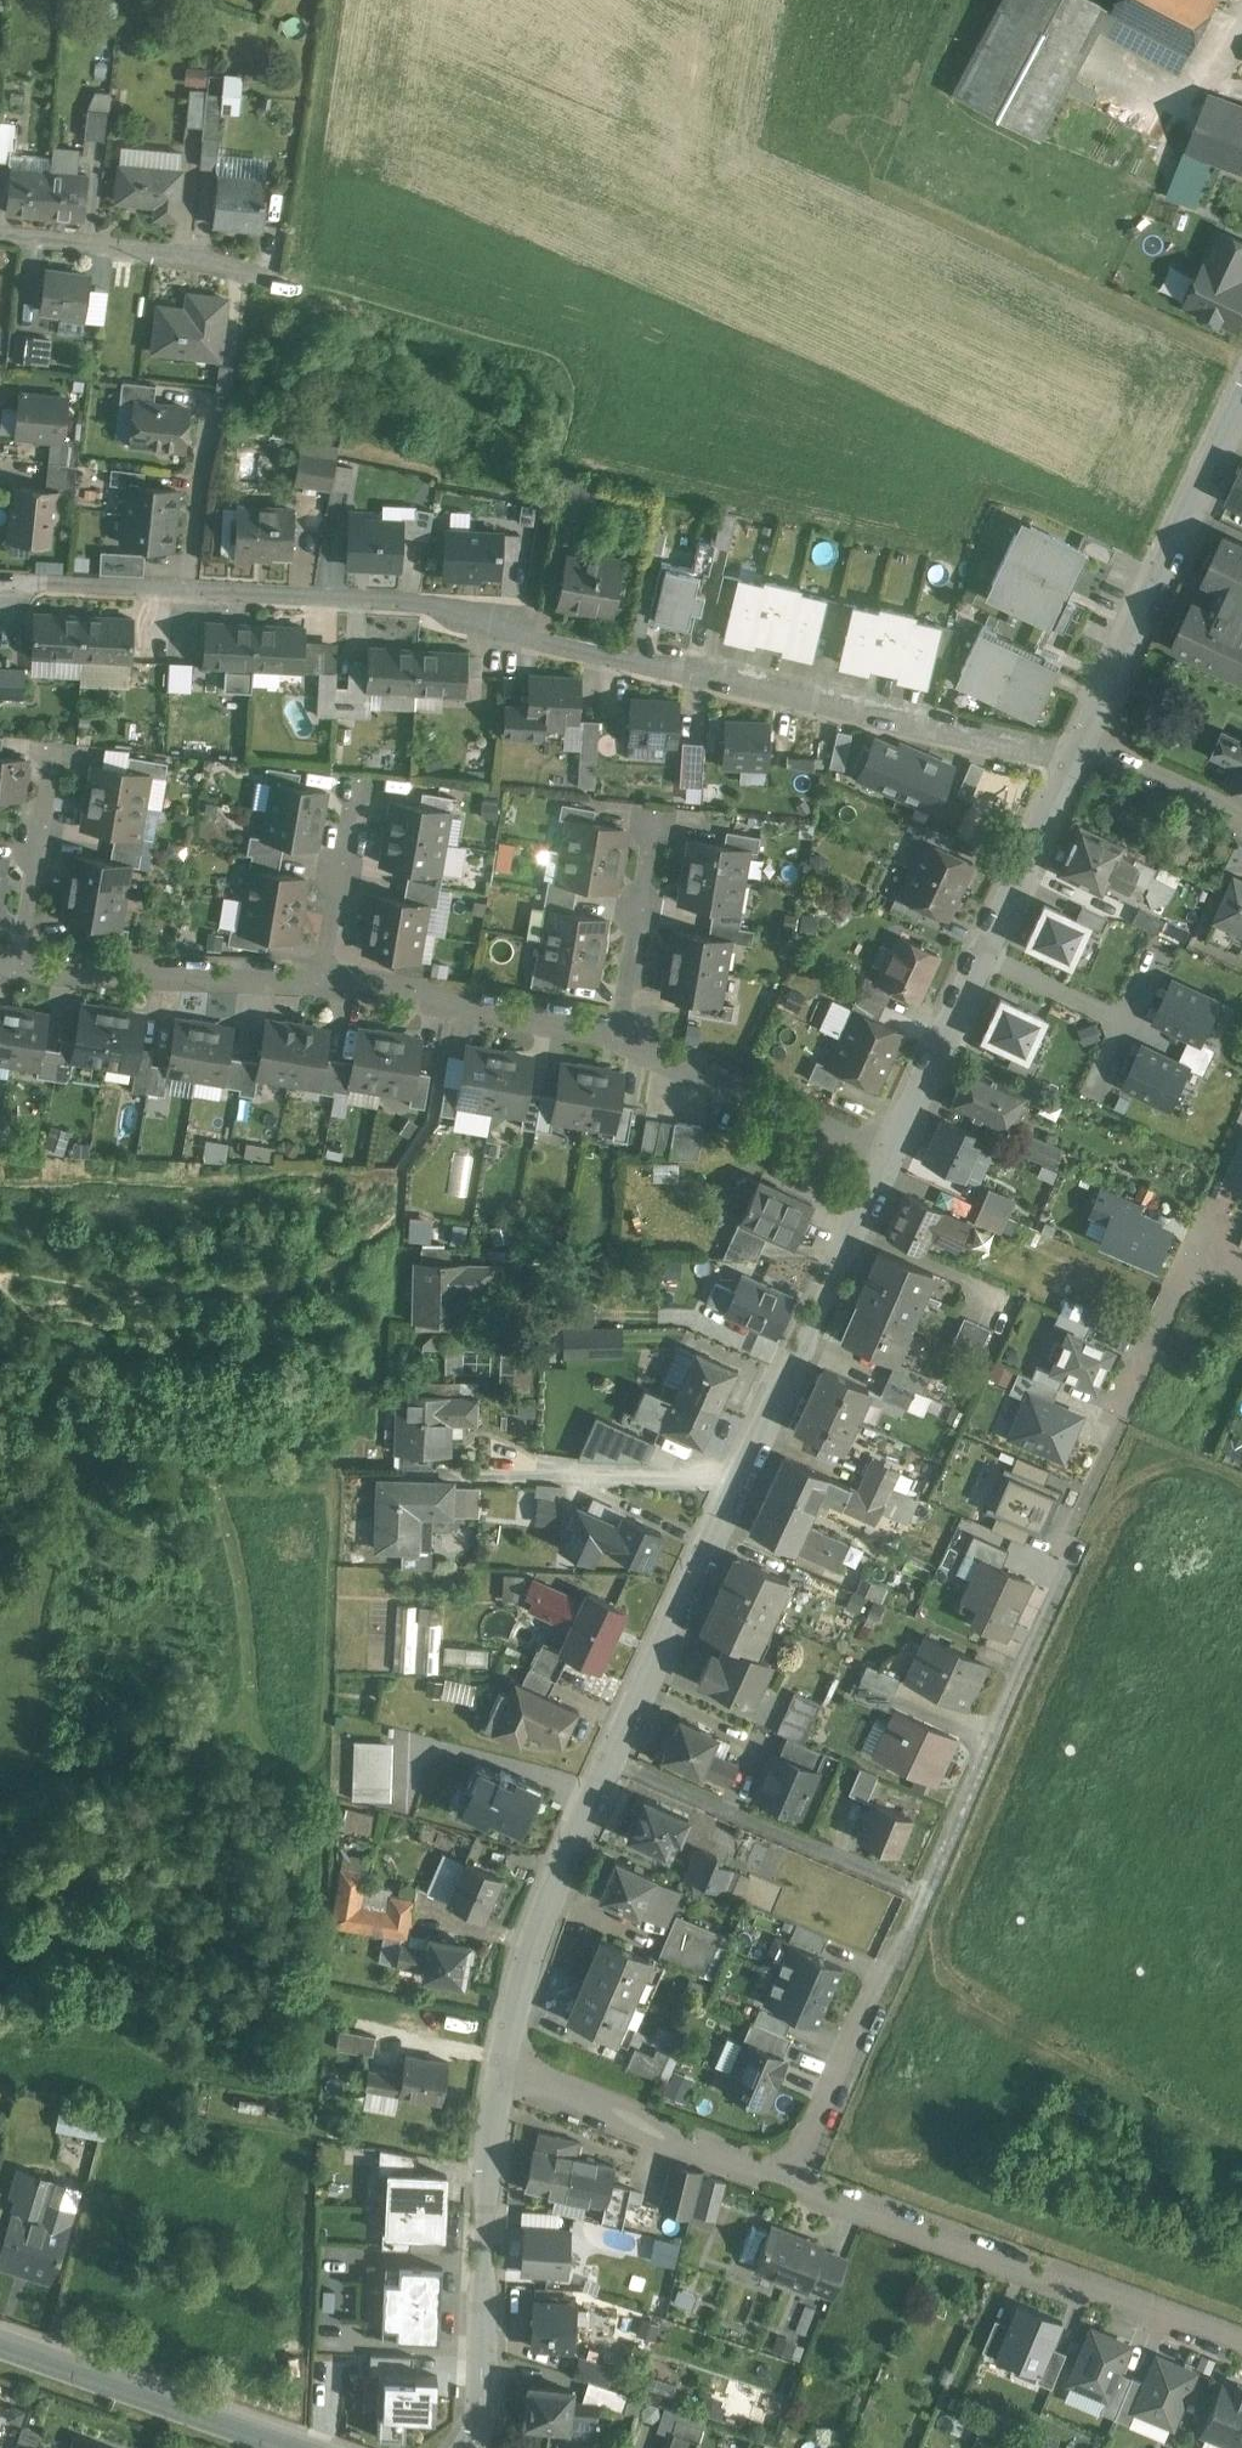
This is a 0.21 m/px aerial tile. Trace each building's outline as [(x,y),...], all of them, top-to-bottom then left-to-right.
[(1092,0),(1001,0),(953,91),(1039,136),(1107,8),(1092,0)] [(1112,10),(1191,52),(1219,0),(1117,0),(1112,10)] [(1191,52),(1112,10),(1100,32),(1179,74),(1191,52)] [(240,76),(224,74),(221,110),(237,111),(240,76)] [(207,90),(190,89),(187,125),(204,127),(205,115),(207,90)] [(111,93),(96,91),(88,109),(108,111),(109,111),(111,93)] [(1209,93),(1168,195),(1196,205),(1214,161),(1241,171),(1241,105),(1209,93)] [(108,111),(88,109),(85,137),(104,139),(108,111)] [(221,117),(205,115),(204,127),(201,166),(217,167),(221,117)] [(0,123),(0,161),(9,161),(11,150),(15,150),(18,125),(0,123)] [(181,171),(120,165),(117,200),(157,203),(156,216),(177,218),(181,171)] [(50,171),(12,167),(8,212),(46,215),(50,171)] [(89,174),(50,171),(46,215),(85,219),(89,174)] [(263,176),(240,173),(240,180),(220,178),(216,222),(240,224),(240,221),(262,224),(264,199),(261,199),(263,176)] [(1228,233),(1227,233),(1224,231),(1210,262),(1241,277),(1241,240),(1228,233)] [(1207,261),(1187,304),(1203,312),(1202,314),(1220,322),(1221,320),(1237,328),(1241,318),(1241,277),(1210,262),(1207,261)] [(1170,264),(1162,289),(1186,297),(1194,272),(1170,264)] [(89,275),(45,270),(40,310),(60,312),(60,317),(84,320),(89,275)] [(201,311),(159,306),(153,350),(218,358),(226,299),(203,296),(201,311)] [(34,338),(17,336),(15,361),(31,362),(34,338)] [(235,366),(218,365),(215,390),(232,393),(235,366)] [(156,385),(122,381),(120,402),(136,404),(136,403),(154,405),(156,385)] [(67,397),(21,393),(19,409),(17,433),(17,434),(51,437),(63,438),(64,437),(67,397)] [(154,405),(136,403),(136,404),(132,444),(184,449),(188,408),(154,405)] [(1,432),(17,433),(19,409),(3,407),(1,432)] [(63,438),(51,437),(48,461),(78,464),(80,439),(64,437),(63,438)] [(337,460),(298,453),(294,481),(332,488),(337,460)] [(78,464),(48,461),(46,489),(58,490),(58,491),(75,493),(78,464)] [(145,472),(112,468),(110,484),(129,486),(129,485),(144,486),(145,472)] [(1229,502),(1241,508),(1241,475),(1229,502)] [(144,486),(129,485),(129,486),(126,514),(174,519),(178,490),(144,486)] [(46,489),(15,486),(10,534),(15,540),(26,541),(31,546),(43,547),(48,543),(50,519),(56,515),(58,491),(58,490),(46,489)] [(294,512),(237,506),(232,557),(236,557),(236,554),(254,556),(254,559),(258,559),(258,553),(289,555),(294,512)] [(434,511),(415,508),(410,535),(429,538),(434,511)] [(380,521),(350,519),(350,511),(348,511),(345,564),(399,566),(402,522),(400,522),(399,529),(380,527),(380,521)] [(174,519),(126,514),(123,543),(171,548),(174,519)] [(1030,525),(1025,536),(1016,532),(992,583),(1001,587),(996,598),(1053,625),(1066,597),(1088,552),(1078,547),(1030,525)] [(470,531),(446,530),(443,574),(467,576),(467,572),(499,574),(502,533),(500,533),(500,535),(470,533),(470,531)] [(15,540),(10,534),(3,541),(13,553),(30,555),(31,546),(26,541),(15,540)] [(1115,549),(1096,540),(1084,534),(1078,547),(1088,552),(1108,562),(1115,549)] [(1212,611),(1194,603),(1175,642),(1241,674),(1241,545),(1225,537),(1206,576),(1224,585),(1212,611)] [(692,568),(662,561),(648,621),(691,630),(696,611),(700,612),(705,592),(700,591),(704,573),(709,574),(716,544),(699,540),(692,568)] [(145,553),(101,551),(100,572),(144,575),(145,553)] [(598,561),(566,556),(557,605),(582,609),(583,607),(610,611),(609,614),(612,614),(622,560),(599,555),(598,561)] [(738,577),(724,574),(717,603),(731,606),(738,577)] [(764,583),(738,577),(731,606),(732,606),(725,635),(752,641),(766,579),(765,579),(764,583)] [(798,587),(766,579),(752,641),(753,637),(784,644),(783,648),(784,649),(798,587)] [(824,597),(798,590),(799,587),(798,587),(784,649),(810,655),(817,626),(818,626),(824,597)] [(838,601),(824,597),(818,626),(832,629),(838,601)] [(1066,597),(1053,625),(1062,629),(1063,626),(1075,602),(1066,597)] [(853,604),(838,601),(832,629),(846,632),(853,604)] [(879,609),(853,603),(853,604),(846,632),(847,632),(840,661),(867,668),(881,606),(880,606),(879,609)] [(913,613),(881,606),(867,668),(868,663),(899,670),(898,675),(899,675),(912,617),(913,613)] [(84,617),(57,616),(57,614),(36,613),(33,655),(35,656),(35,654),(55,655),(55,657),(82,658),(84,617)] [(113,617),(112,618),(84,617),(82,658),(110,660),(110,658),(130,659),(130,661),(131,661),(134,618),(113,617)] [(939,624),(912,617),(899,675),(926,681),(932,652),(939,624)] [(256,626),(228,625),(228,623),(207,622),(205,665),(206,665),(206,663),(227,664),(226,666),(254,667),(256,626)] [(953,627),(939,624),(932,652),(946,656),(953,627)] [(1058,660),(983,625),(961,671),(972,676),(968,686),(1021,711),(1025,701),(1036,707),(1058,660)] [(284,628),(256,626),(254,667),(281,669),(281,667),(302,668),(302,670),(303,670),(305,627),(284,626),(284,628)] [(418,651),(390,649),(390,647),(369,646),(367,689),(368,689),(369,687),(389,689),(389,690),(415,692),(418,651)] [(467,652),(446,651),(446,652),(418,651),(415,692),(443,693),(443,692),(464,693),(463,694),(465,694),(467,652)] [(193,663),(169,662),(168,690),(191,691),(193,663)] [(0,666),(0,695),(25,696),(27,667),(0,666)] [(336,671),(320,670),(317,714),(334,715),(336,671)] [(566,710),(565,719),(578,720),(580,678),(531,675),(529,708),(566,710)] [(680,702),(631,699),(629,740),(678,743),(680,702)] [(566,710),(529,708),(506,707),(505,735),(564,738),(565,719),(566,710)] [(599,721),(583,720),(579,787),(595,788),(599,721)] [(768,722),(726,720),(725,738),(724,737),(723,764),(766,766),(768,722)] [(839,727),(834,763),(849,765),(854,729),(839,727)] [(1226,732),(1215,756),(1237,766),(1228,784),(1241,791),(1241,739),(1226,732)] [(875,737),(859,776),(898,793),(917,750),(916,750),(914,754),(875,737)] [(952,766),(917,750),(898,793),(934,808),(952,766)] [(704,753),(686,752),(684,783),(702,785),(704,753)] [(0,755),(0,794),(22,796),(26,758),(1,755),(0,755)] [(168,762),(129,755),(126,770),(148,774),(166,777),(168,762)] [(975,797),(985,761),(970,756),(960,793),(975,797)] [(126,770),(95,764),(90,796),(142,805),(148,774),(126,770)] [(301,772),(267,766),(265,781),(275,783),(276,782),(298,786),(301,772)] [(298,786),(276,782),(275,783),(271,810),(320,818),(325,790),(298,786)] [(456,797),(423,791),(420,805),(447,810),(454,811),(456,797)] [(142,805),(90,796),(84,827),(116,832),(137,836),(137,835),(142,805)] [(420,805),(394,801),(389,832),(442,841),(447,810),(420,805)] [(596,808),(562,802),(559,817),(571,819),(593,822),(596,808)] [(320,818),(271,810),(266,837),(284,841),(315,846),(320,818)] [(1177,815),(1160,850),(1185,862),(1202,827),(1177,815)] [(593,822),(571,819),(566,850),(619,859),(624,828),(593,822)] [(955,836),(928,824),(922,838),(926,840),(927,839),(949,849),(955,836)] [(1123,846),(1081,826),(1070,849),(1135,879),(1141,867),(1136,864),(1119,856),(1123,846)] [(760,836),(727,830),(724,845),(746,849),(758,851),(760,836)] [(137,836),(116,832),(113,846),(142,851),(145,837),(137,835),(137,836)] [(442,841),(389,832),(384,863),(409,868),(436,872),(437,871),(442,841)] [(284,841),(266,837),(250,834),(247,853),(252,854),(252,853),(281,858),(284,841)] [(724,845),(693,839),(688,871),(741,880),(746,849),(724,845)] [(949,849),(927,839),(926,840),(914,868),(960,889),(973,860),(949,849)] [(113,846),(110,861),(128,864),(140,866),(142,851),(113,846)] [(1135,879),(1070,849),(1060,869),(1102,890),(1107,881),(1129,891),(1135,879)] [(619,859),(566,850),(560,880),(560,881),(577,884),(613,890),(619,859)] [(281,858),(252,853),(252,854),(250,868),(252,869),(252,868),(279,873),(281,858)] [(110,861),(75,855),(70,886),(122,895),(128,864),(110,861)] [(1158,869),(1139,860),(1136,864),(1141,867),(1135,879),(1148,885),(1150,886),(1158,869)] [(1181,875),(1162,866),(1156,878),(1175,888),(1181,875)] [(279,873),(252,868),(252,869),(247,899),(300,908),(305,877),(279,873)] [(436,872),(409,868),(407,882),(440,888),(443,873),(437,871),(436,872)] [(960,889),(914,868),(900,896),(922,907),(946,918),(960,889)] [(741,880),(688,871),(682,902),(714,907),(735,911),(735,910),(741,880)] [(577,884),(560,881),(560,880),(548,878),(546,893),(575,898),(577,884)] [(1148,885),(1135,879),(1129,891),(1137,895),(1140,890),(1145,893),(1148,885)] [(1237,879),(1219,920),(1241,930),(1241,881),(1237,879)] [(440,888),(407,882),(404,900),(425,903),(425,904),(437,906),(440,888)] [(122,895),(70,886),(64,917),(89,921),(117,926),(122,895)] [(575,898),(546,893),(543,907),(543,908),(551,909),(572,912),(575,898)] [(922,907),(900,896),(897,894),(891,908),(916,919),(922,907)] [(404,900),(376,895),(371,923),(420,931),(425,904),(425,903),(404,900)] [(1096,922),(1043,897),(1023,941),(1076,965),(1096,922)] [(300,908),(247,899),(241,930),(242,930),(269,935),(294,939),(300,908)] [(572,912),(551,909),(543,908),(543,907),(533,905),(527,937),(546,940),(598,949),(604,918),(572,912)] [(735,911),(714,907),(711,921),(740,926),(742,911),(735,910),(735,911)] [(1164,921),(1138,908),(1132,921),(1158,934),(1164,921)] [(117,926),(89,921),(87,936),(126,942),(129,927),(117,926)] [(740,926),(711,921),(709,936),(728,939),(728,940),(752,944),(754,929),(740,926)] [(420,931),(371,923),(366,950),(396,955),(416,959),(416,958),(420,931)] [(269,935),(242,930),(241,930),(231,928),(228,943),(266,949),(269,935)] [(709,936),(676,930),(670,961),(723,970),(728,940),(728,939),(709,936)] [(938,952),(900,935),(879,981),(878,982),(892,988),(916,1000),(938,952)] [(598,949),(546,940),(540,971),(562,975),(593,980),(598,949)] [(416,959),(396,955),(393,970),(422,975),(425,960),(416,958),(416,959)] [(723,970),(670,961),(665,992),(691,997),(718,1002),(718,1001),(723,970)] [(562,975),(540,971),(533,969),(531,984),(559,989),(562,975)] [(892,988),(878,982),(879,981),(866,975),(857,994),(884,1006),(892,988)] [(1223,1000),(1175,979),(1155,1022),(1203,1044),(1223,1000)] [(884,1006),(857,994),(851,1008),(855,1010),(856,1009),(878,1019),(884,1006)] [(1048,1016),(999,994),(978,1040),(1027,1062),(1048,1016)] [(718,1002),(691,997),(688,1011),(731,1019),(734,1005),(718,1001),(718,1002)] [(113,1009),(82,1004),(76,1040),(73,1057),(104,1062),(113,1009)] [(0,1007),(0,1058),(11,1060),(19,1011),(0,1007)] [(144,1015),(113,1009),(104,1062),(135,1068),(135,1067),(139,1046),(144,1015)] [(878,1019),(856,1009),(855,1010),(842,1038),(889,1059),(902,1030),(878,1019)] [(47,1015),(19,1011),(11,1060),(38,1064),(39,1064),(42,1046),(47,1015)] [(204,1025),(177,1020),(169,1066),(168,1069),(169,1069),(196,1074),(204,1025)] [(298,1026),(267,1021),(260,1061),(258,1073),(258,1074),(289,1079),(298,1026)] [(232,1029),(204,1025),(196,1074),(223,1079),(227,1056),(232,1029)] [(329,1031),(298,1026),(289,1079),(319,1084),(320,1084),(324,1057),(329,1031)] [(390,1034),(359,1029),(353,1062),(350,1081),(350,1082),(381,1087),(390,1034)] [(421,1040),(390,1034),(381,1087),(411,1092),(412,1092),(416,1071),(421,1040)] [(76,1040),(62,1037),(60,1049),(55,1078),(66,1080),(70,1074),(73,1057),(76,1040)] [(889,1059),(842,1038),(830,1065),(829,1067),(842,1073),(875,1088),(889,1059)] [(1194,1066),(1144,1042),(1123,1087),(1173,1110),(1194,1066)] [(60,1049),(42,1046),(39,1064),(38,1064),(36,1075),(55,1078),(60,1049)] [(153,1049),(139,1046),(135,1067),(135,1068),(131,1089),(146,1092),(146,1091),(151,1063),(153,1049)] [(501,1053),(466,1047),(460,1086),(457,1105),(492,1111),(501,1053)] [(533,1059),(501,1053),(492,1111),(508,1114),(509,1109),(523,1111),(524,1111),(527,1092),(533,1059)] [(245,1059),(227,1056),(223,1079),(222,1084),(240,1087),(240,1088),(245,1059)] [(339,1059),(324,1057),(320,1084),(319,1084),(318,1090),(333,1093),(334,1088),(339,1059)] [(260,1061),(245,1059),(240,1088),(240,1087),(239,1092),(254,1095),(258,1074),(258,1073),(260,1061)] [(353,1062),(339,1059),(334,1088),(349,1090),(350,1082),(350,1081),(353,1062)] [(830,1065),(816,1059),(808,1077),(835,1089),(842,1073),(829,1067),(830,1065)] [(169,1066),(151,1063),(146,1091),(165,1094),(169,1069),(168,1069),(169,1066)] [(592,1069),(561,1063),(556,1097),(552,1116),(553,1116),(584,1121),(592,1069)] [(1023,1091),(969,1065),(950,1104),(1005,1130),(1012,1114),(1020,1118),(1029,1100),(1021,1097),(1023,1091)] [(624,1074),(592,1069),(584,1121),(614,1127),(618,1104),(624,1074)] [(430,1073),(416,1071),(412,1092),(411,1092),(409,1104),(424,1107),(430,1073)] [(194,1092),(196,1079),(172,1074),(170,1088),(194,1092)] [(460,1086),(445,1083),(440,1113),(455,1115),(457,1105),(460,1086)] [(541,1095),(527,1092),(524,1111),(523,1111),(521,1126),(535,1129),(541,1095)] [(556,1097),(541,1095),(535,1129),(550,1131),(553,1116),(552,1116),(556,1097)] [(633,1106),(618,1104),(614,1127),(612,1138),(627,1141),(633,1106)] [(660,1121),(646,1118),(640,1152),(654,1154),(660,1121)] [(979,1145),(959,1136),(963,1127),(944,1118),(924,1159),(964,1178),(965,1176),(973,1181),(979,1180),(992,1152),(979,1146),(979,1145)] [(689,1123),(675,1120),(674,1123),(668,1157),(683,1157),(689,1123)] [(674,1123),(660,1121),(654,1154),(668,1157),(674,1123)] [(704,1125),(689,1123),(683,1157),(698,1158),(704,1125)] [(1063,1148),(1026,1132),(1018,1150),(1055,1166),(1063,1148)] [(1229,1179),(1241,1184),(1241,1149),(1229,1179)] [(812,1203),(758,1179),(758,1180),(746,1174),(738,1177),(731,1191),(749,1199),(740,1219),(768,1232),(794,1243),(800,1229),(807,1232),(812,1221),(805,1218),(812,1203)] [(1013,1197),(983,1185),(976,1202),(1005,1215),(1013,1197)] [(1101,1187),(1083,1230),(1166,1265),(1184,1221),(1101,1187)] [(943,1210),(907,1193),(887,1235),(924,1252),(931,1236),(957,1249),(969,1223),(943,1210)] [(976,1202),(975,1202),(968,1216),(998,1230),(1005,1215),(976,1202)] [(410,1238),(433,1239),(434,1215),(411,1214),(410,1238)] [(768,1232),(740,1219),(723,1256),(757,1258),(768,1232)] [(1055,1227),(1045,1223),(1042,1231),(1051,1235),(1055,1227)] [(451,1247),(422,1246),(422,1262),(451,1262),(451,1247)] [(542,1250),(520,1249),(519,1258),(542,1259),(542,1250)] [(933,1271),(881,1249),(870,1276),(921,1298),(933,1271)] [(422,1262),(416,1262),(415,1320),(464,1322),(465,1292),(493,1292),(494,1264),(451,1262),(422,1262)] [(791,1297),(741,1274),(734,1291),(715,1282),(706,1301),(724,1310),(723,1312),(774,1336),(791,1297)] [(921,1298),(870,1276),(858,1302),(909,1324),(921,1298)] [(909,1324),(858,1302),(843,1337),(893,1359),(909,1324)] [(977,1322),(964,1316),(952,1343),(965,1348),(977,1322)] [(977,1322),(965,1348),(979,1354),(991,1327),(977,1322)] [(619,1327),(566,1328),(567,1355),(620,1354),(619,1327)] [(1113,1351),(1068,1331),(1051,1370),(1096,1390),(1113,1351)] [(736,1368),(696,1350),(694,1354),(677,1347),(661,1380),(665,1382),(718,1406),(736,1368)] [(932,1375),(902,1361),(894,1379),(915,1389),(924,1393),(932,1375)] [(868,1388),(824,1367),(810,1399),(854,1419),(868,1388)] [(894,1379),(888,1377),(880,1395),(907,1407),(915,1389),(894,1379)] [(718,1406),(665,1382),(660,1394),(645,1387),(634,1413),(701,1443),(718,1406)] [(478,1395),(401,1393),(398,1451),(400,1451),(432,1452),(446,1453),(447,1422),(477,1423),(478,1395)] [(1029,1393),(1010,1437),(1063,1460),(1082,1416),(1029,1393)] [(854,1419),(810,1399),(795,1430),(840,1450),(854,1419)] [(654,1440),(623,1426),(615,1445),(646,1458),(654,1440)] [(432,1452),(400,1451),(399,1465),(431,1466),(432,1452)] [(850,1485),(785,1454),(769,1487),(813,1507),(819,1495),(875,1520),(880,1509),(885,1499),(858,1487),(851,1484),(850,1485)] [(900,1468),(874,1455),(864,1474),(892,1486),(899,1470),(900,1468)] [(1063,1492),(1005,1466),(986,1511),(1044,1536),(1063,1492)] [(910,1475),(899,1470),(892,1486),(903,1491),(910,1475)] [(892,1486),(864,1474),(858,1487),(885,1499),(880,1509),(906,1522),(918,1497),(903,1491),(892,1486)] [(452,1482),(380,1479),(377,1547),(402,1548),(416,1549),(416,1548),(417,1513),(451,1514),(452,1482)] [(560,1523),(565,1485),(541,1482),(536,1520),(560,1523)] [(813,1507),(769,1487),(750,1529),(836,1569),(848,1542),(806,1523),(813,1507)] [(465,1492),(453,1492),(452,1513),(464,1514),(465,1492)] [(620,1524),(578,1505),(560,1544),(592,1558),(599,1541),(610,1546),(609,1546),(646,1563),(661,1531),(624,1514),(620,1524)] [(1009,1550),(973,1534),(965,1553),(981,1560),(981,1559),(1001,1568),(1009,1550)] [(416,1548),(416,1549),(402,1548),(401,1566),(430,1567),(431,1548),(416,1548)] [(788,1579),(737,1555),(717,1595),(768,1618),(769,1618),(776,1603),(777,1603),(788,1579)] [(1032,1582),(981,1559),(980,1562),(987,1565),(982,1576),(973,1576),(959,1608),(975,1616),(972,1622),(1006,1638),(1032,1582)] [(523,1574),(504,1573),(502,1597),(517,1598),(523,1574)] [(887,1587),(862,1576),(856,1590),(881,1601),(887,1587)] [(583,1601),(533,1578),(528,1590),(535,1593),(530,1606),(571,1626),(561,1648),(561,1649),(568,1652),(597,1666),(625,1608),(588,1591),(583,1601)] [(768,1618),(717,1595),(701,1630),(727,1642),(754,1655),(754,1654),(770,1618),(769,1618),(768,1618)] [(442,1605),(397,1603),(393,1669),(438,1671),(442,1605)] [(988,1665),(926,1636),(905,1680),(967,1709),(988,1665)] [(561,1648),(543,1639),(529,1665),(556,1678),(568,1652),(561,1649),(561,1648)] [(754,1655),(727,1642),(720,1658),(710,1653),(698,1679),(749,1703),(768,1661),(754,1654),(754,1655)] [(444,1643),(443,1660),(489,1662),(490,1645),(444,1643)] [(901,1679),(867,1664),(860,1680),(894,1694),(901,1679)] [(556,1678),(529,1665),(521,1682),(548,1694),(556,1678)] [(446,1674),(441,1692),(473,1701),(478,1682),(446,1674)] [(521,1682),(515,1679),(492,1729),(519,1742),(526,1727),(561,1743),(577,1708),(548,1694),(521,1682)] [(894,1694),(860,1680),(854,1695),(888,1709),(894,1694)] [(821,1703),(795,1691),(777,1731),(804,1743),(821,1703)] [(956,1739),(895,1710),(874,1755),(935,1784),(956,1739)] [(716,1733),(678,1717),(671,1734),(665,1735),(661,1746),(664,1750),(662,1754),(700,1770),(701,1768),(709,1750),(721,1755),(727,1741),(715,1736),(716,1733)] [(804,1743),(785,1735),(777,1754),(817,1771),(825,1752),(804,1743)] [(392,1740),(353,1739),(352,1799),(391,1800),(392,1740)] [(721,1755),(709,1750),(701,1768),(728,1780),(736,1762),(721,1755)] [(777,1754),(774,1753),(756,1795),(799,1813),(817,1771),(777,1754)] [(878,1776),(859,1767),(848,1793),(866,1801),(878,1776)] [(500,1787),(478,1777),(469,1796),(491,1806),(487,1815),(520,1831),(536,1796),(516,1786),(520,1779),(507,1773),(500,1787)] [(688,1816),(639,1795),(634,1810),(637,1811),(628,1834),(665,1850),(672,1834),(680,1837),(688,1816)] [(912,1818),(875,1802),(859,1838),(896,1855),(912,1818)] [(740,1871),(713,1860),(715,1854),(699,1847),(693,1863),(690,1862),(684,1877),(729,1896),(740,1871)] [(632,1866),(632,1867),(615,1859),(599,1897),(639,1915),(644,1902),(665,1912),(676,1887),(655,1878),(655,1877),(648,1874),(648,1873),(632,1866)] [(500,1876),(464,1860),(463,1861),(464,1862),(448,1900),(447,1899),(446,1901),(481,1915),(490,1895),(491,1896),(492,1895),(490,1894),(498,1876),(499,1877),(500,1876)] [(412,1914),(387,1910),(387,1909),(359,1905),(365,1871),(340,1866),(330,1923),(385,1933),(409,1937),(412,1914)] [(415,1897),(389,1893),(387,1909),(387,1910),(412,1914),(415,1897)] [(722,1932),(676,1913),(665,1938),(710,1958),(710,1959),(722,1932)] [(809,1929),(796,1924),(791,1937),(822,1951),(828,1938),(809,1929)] [(385,1933),(379,1960),(396,1963),(400,1942),(408,1943),(409,1937),(385,1933)] [(469,1943),(430,1936),(428,1946),(408,1943),(400,1942),(396,1963),(424,1969),(423,1974),(462,1981),(465,1960),(471,1959),(473,1947),(469,1944),(469,1943)] [(649,1956),(604,1936),(586,1977),(631,1997),(649,1956)] [(710,1958),(665,1938),(658,1955),(702,1975),(710,1958)] [(842,1967),(789,1943),(776,1973),(829,1996),(842,1967)] [(829,1996),(776,1973),(763,2003),(816,2026),(829,1996)] [(631,1997),(586,1977),(569,2016),(614,2036),(631,1997)] [(791,2021),(760,2008),(754,2022),(785,2035),(791,2021)] [(785,2035),(754,2022),(751,2021),(742,2041),(746,2043),(782,2057),(791,2037),(785,2035)] [(376,2034),(341,2028),(338,2047),(373,2053),(376,2034)] [(782,2057),(746,2043),(734,2072),(724,2076),(728,2085),(726,2089),(764,2105),(784,2058),(782,2057)] [(653,2054),(634,2046),(626,2065),(658,2077),(669,2053),(657,2047),(653,2054)] [(448,2059),(405,2052),(402,2073),(368,2067),(365,2086),(398,2092),(398,2093),(441,2100),(448,2059)] [(106,2115),(59,2106),(55,2128),(102,2136),(106,2115)] [(343,2116),(330,2115),(328,2128),(341,2130),(343,2116)] [(575,2155),(534,2146),(526,2185),(556,2192),(568,2195),(575,2155)] [(385,2169),(384,2201),(447,2204),(449,2170),(415,2169),(415,2152),(380,2147),(379,2169),(385,2169)] [(613,2163),(575,2155),(568,2195),(586,2199),(604,2203),(600,2219),(619,2223),(622,2210),(628,2184),(609,2180),(613,2163)] [(671,2164),(661,2207),(689,2214),(690,2210),(700,2173),(700,2171),(671,2164)] [(40,2175),(39,2177),(25,2173),(13,2210),(12,2209),(0,2247),(0,2262),(49,2278),(56,2254),(59,2255),(71,2219),(69,2219),(73,2207),(47,2199),(53,2181),(43,2178),(44,2176),(40,2175)] [(723,2180),(700,2173),(690,2210),(713,2217),(723,2180)] [(568,2195),(556,2192),(552,2206),(582,2214),(586,2199),(568,2195)] [(384,2201),(382,2244),(410,2245),(411,2232),(446,2233),(447,2204),(384,2201)] [(767,2230),(752,2224),(740,2255),(755,2261),(756,2259),(759,2260),(769,2234),(766,2232),(767,2230)] [(569,2229),(524,2226),(521,2268),(566,2271),(569,2229)] [(822,2246),(772,2226),(769,2234),(759,2260),(756,2267),(806,2286),(820,2249),(822,2246)] [(655,2237),(624,2229),(619,2250),(650,2258),(655,2237)] [(676,2263),(681,2240),(656,2234),(650,2257),(676,2263)] [(847,2260),(820,2249),(807,2283),(834,2293),(847,2260)] [(440,2299),(442,2263),(400,2261),(399,2297),(440,2299)] [(439,2335),(440,2299),(399,2297),(398,2333),(439,2335)] [(575,2301),(534,2298),(531,2341),(572,2345),(575,2301)] [(995,2317),(982,2348),(1039,2372),(1037,2379),(1051,2386),(1065,2352),(1052,2346),(1063,2320),(1017,2300),(1008,2322),(995,2317)] [(1130,2345),(1092,2328),(1069,2382),(1106,2398),(1107,2398),(1119,2371),(1130,2345)] [(614,2363),(579,2352),(573,2370),(588,2375),(588,2376),(608,2383),(614,2363)] [(436,2411),(437,2369),(410,2368),(410,2355),(380,2354),(378,2427),(406,2428),(407,2410),(436,2411)] [(1195,2372),(1157,2356),(1146,2383),(1135,2410),(1173,2426),(1195,2372)] [(1132,2377),(1119,2371),(1107,2398),(1106,2398),(1101,2411),(1115,2417),(1132,2377)] [(608,2383),(588,2376),(581,2397),(598,2399),(624,2407),(630,2390),(608,2383)] [(1132,2377),(1115,2417),(1130,2423),(1135,2410),(1146,2383),(1132,2377)] [(1224,2380),(1202,2433),(1233,2446),(1238,2447),(1241,2439),(1241,2385),(1237,2383),(1236,2385),(1224,2380)] [(581,2397),(570,2396),(571,2385),(530,2381),(529,2384),(524,2386),(523,2398),(528,2401),(526,2417),(567,2422),(565,2433),(593,2436),(595,2418),(598,2418),(598,2415),(596,2415),(598,2399),(581,2397)] [(701,2420),(676,2412),(671,2427),(695,2436),(696,2436),(701,2420)] [(21,2424),(15,2441),(34,2447),(35,2447),(41,2431),(21,2424)] [(671,2427),(664,2447),(691,2447),(695,2436),(671,2427)] [(77,2435),(72,2447),(116,2447),(77,2435)]
